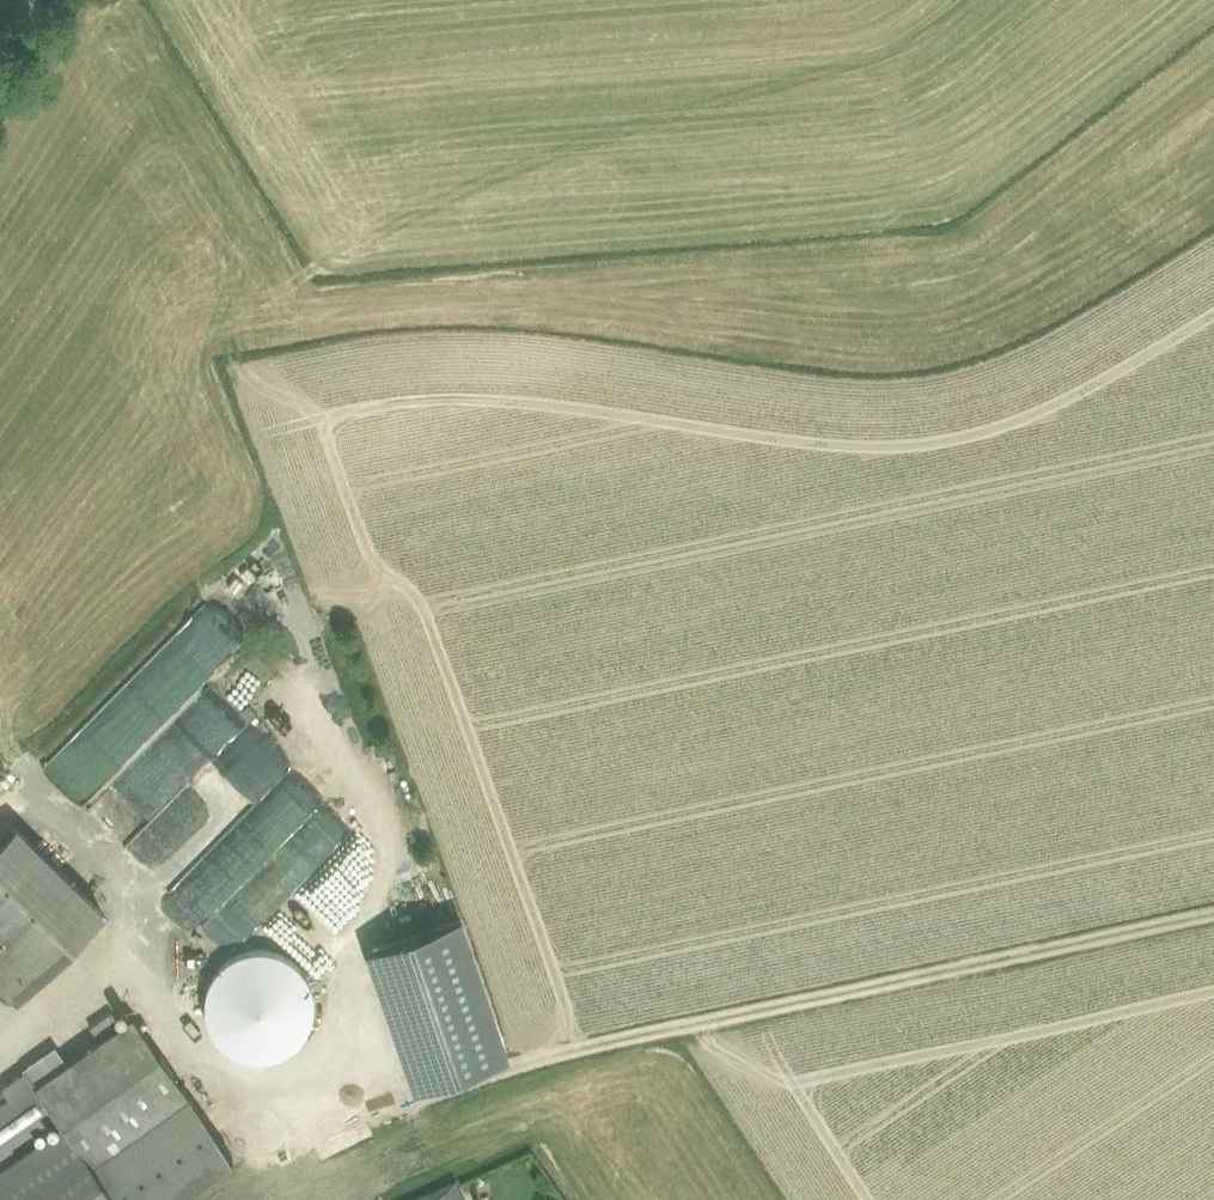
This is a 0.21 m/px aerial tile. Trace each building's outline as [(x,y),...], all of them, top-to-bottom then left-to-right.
[(89,712),(128,750),(226,650),(188,612),(89,712)] [(191,709),(92,813),(193,911),(292,809),(191,709)] [(17,825),(0,842),(0,968),(8,975),(3,980),(22,997),(106,912),(17,825)] [(458,918),(370,949),(416,1084),(506,1055),(458,918)] [(242,938),(233,941),(225,946),(218,953),(213,962),(211,971),(211,981),(213,990),(218,999),(224,1006),(232,1011),(242,1014),(251,1015),(261,1013),(270,1009),(277,1003),(283,995),(287,986),(288,977),(287,967),(283,958),(278,950),(270,944),(262,940),(252,938),(242,938)] [(36,1082),(67,1126),(119,1199),(168,1199),(232,1154),(133,1014),(67,1061),(36,1082)] [(25,1067),(27,1070),(36,1082),(67,1061),(55,1045),(25,1067)] [(53,1137),(67,1126),(36,1082),(27,1070),(13,1080),(53,1137)] [(67,1126),(53,1137),(0,1174),(0,1199),(119,1199),(67,1126)] [(456,1182),(417,1199),(463,1199),(456,1182)]
